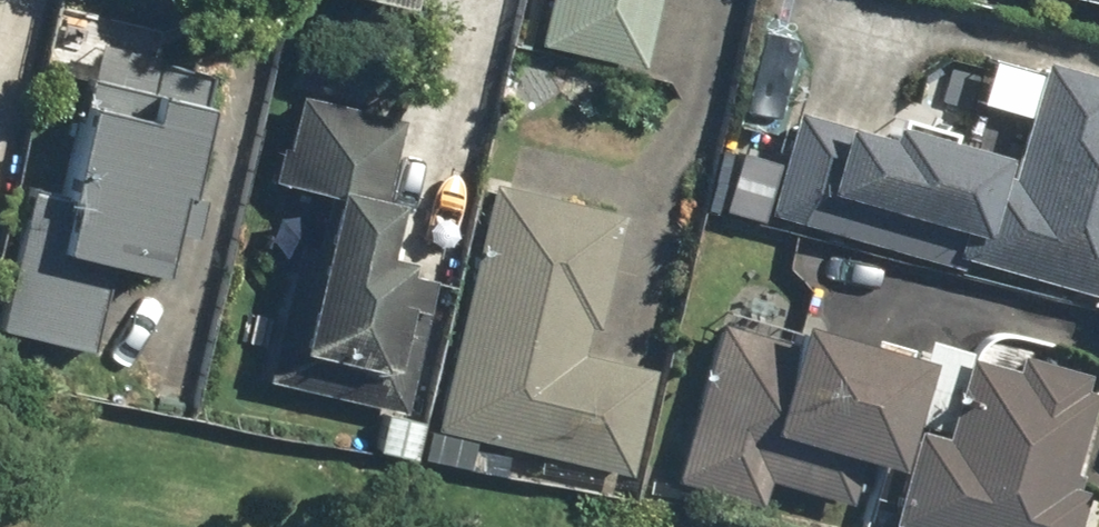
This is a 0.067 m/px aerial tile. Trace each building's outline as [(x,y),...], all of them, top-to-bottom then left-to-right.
[(528,41),(630,65),(646,0),(538,0),(528,41)] [(205,75),(151,62),(145,89),(80,74),(53,191),(16,182),(0,249),(0,329),(87,350),(107,264),(158,275),(205,75)] [(1034,67),(1001,183),(996,182),(1002,163),(888,132),(884,146),(788,119),(760,221),(955,275),(958,265),(1098,304),(1098,85),(1034,67)] [(372,193),(390,113),(290,91),(270,182),(300,189),(256,382),(391,412),(422,275),(375,265),(391,197),(372,193)] [(575,351),(608,209),(485,181),(427,428),(622,473),(646,367),(575,351)] [(789,342),(715,319),(666,480),(756,507),(778,433),(895,468),(928,358),(796,318),(789,342)] [(912,426),(884,524),(894,526),(1069,526),(1078,494),(1060,488),(1088,389),(1077,386),(1082,368),(1013,349),(1007,369),(961,356),(939,433),(912,426)]
